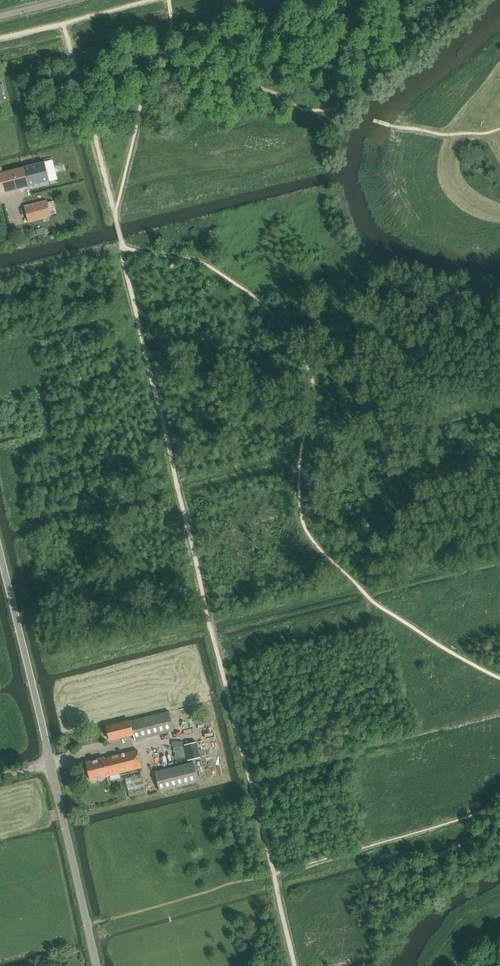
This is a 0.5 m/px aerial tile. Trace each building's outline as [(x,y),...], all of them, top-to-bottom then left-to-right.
[(45,162),(25,168),(29,186),(29,187),(50,182),(45,162)] [(0,174),(0,194),(20,189),(15,170),(0,174)] [(47,201),(25,207),(29,222),(51,217),(47,201)] [(111,740),(132,735),(134,735),(135,741),(174,731),(170,712),(107,727),(111,740)] [(197,742),(185,745),(189,761),(201,758),(197,742)] [(109,776),(142,768),(138,750),(105,759),(105,758),(87,763),(91,781),(109,777),(109,776)] [(155,772),(160,792),(199,782),(194,763),(155,772)] [(141,775),(126,779),(130,797),(146,794),(141,775)]
